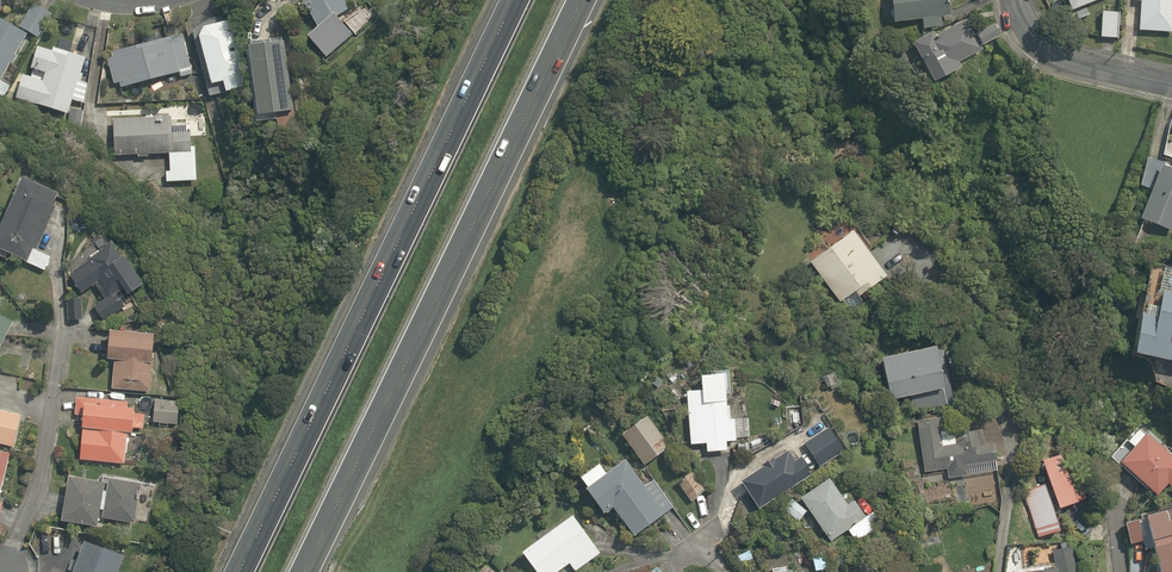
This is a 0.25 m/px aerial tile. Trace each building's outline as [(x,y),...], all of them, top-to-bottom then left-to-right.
[(350,33),(333,14),(346,8),(342,0),(299,0),(312,25),(302,34),(323,57),(350,33)] [(951,16),(949,0),(892,0),(894,23),(923,20),(924,29),(943,26),(942,17),(951,16)] [(1073,11),(1100,0),(1068,0),(1073,11)] [(1171,33),(1171,0),(1136,0),(1136,2),(1141,2),(1139,31),(1171,33)] [(34,35),(48,11),(34,3),(20,27),(34,35)] [(1120,13),(1102,12),(1102,38),(1118,39),(1120,13)] [(193,47),(208,95),(242,85),(221,16),(199,23),(193,47)] [(25,33),(0,19),(0,75),(25,33)] [(983,50),(967,19),(936,36),(934,32),(913,43),(935,83),(963,68),(960,63),(983,50)] [(1002,35),(995,24),(977,34),(984,46),(1002,35)] [(138,35),(140,43),(109,51),(118,87),(177,72),(179,78),(192,75),(190,67),(181,32),(155,39),(153,32),(138,35)] [(289,108),(281,40),(244,44),(251,113),(289,108)] [(14,94),(64,111),(68,97),(80,101),(86,84),(74,80),(82,56),(50,44),(48,50),(36,45),(29,66),(42,71),(39,79),(21,74),(14,94)] [(112,112),(90,111),(88,152),(165,153),(165,181),(194,181),(195,144),(186,144),(187,126),(169,125),(169,119),(112,118),(112,112)] [(1171,169),(1167,167),(1168,164),(1148,158),(1141,186),(1153,191),(1142,219),(1171,231),(1171,167),(1171,169)] [(20,175),(0,222),(0,249),(6,251),(3,258),(18,264),(20,259),(46,270),(52,256),(33,248),(58,190),(20,175)] [(854,231),(811,262),(841,302),(845,299),(852,308),(863,301),(860,297),(887,277),(854,231)] [(138,282),(109,236),(83,253),(89,262),(68,276),(79,293),(93,284),(101,297),(90,305),(100,321),(123,307),(116,296),(138,282)] [(1166,267),(1161,294),(1165,295),(1162,308),(1149,305),(1147,315),(1144,314),(1137,354),(1171,361),(1171,268),(1166,267)] [(80,319),(81,299),(69,298),(68,319),(80,319)] [(13,320),(0,314),(0,346),(13,320)] [(148,389),(152,330),(106,328),(104,359),(113,360),(112,387),(148,389)] [(937,347),(882,358),(891,401),(908,397),(911,413),(954,403),(943,350),(938,351),(937,347)] [(676,362),(662,370),(670,382),(684,373),(676,362)] [(699,387),(685,389),(687,443),(705,443),(705,451),(725,451),(724,440),(748,439),(747,415),(726,416),(724,373),(698,374),(699,387)] [(839,384),(835,373),(823,377),(827,388),(839,384)] [(144,401),(76,393),(73,415),(80,416),(75,460),(123,465),(127,431),(140,433),(144,401)] [(178,398),(153,397),(152,421),(177,422),(178,398)] [(800,422),(799,408),(787,410),(788,423),(800,422)] [(13,444),(19,418),(0,413),(0,442),(13,444)] [(650,414),(620,433),(641,465),(671,446),(650,414)] [(984,446),(982,430),(955,434),(954,431),(943,432),(940,418),(917,422),(926,473),(947,469),(949,479),(998,472),(993,445),(984,446)] [(844,452),(829,428),(805,444),(820,468),(844,452)] [(1121,463),(1158,496),(1169,484),(1171,486),(1171,456),(1147,433),(1145,436),(1139,431),(1128,442),(1134,447),(1121,463)] [(10,452),(0,449),(0,482),(10,452)] [(759,510),(812,476),(800,458),(795,462),(789,451),(775,459),(774,458),(763,466),(764,467),(741,482),(759,510)] [(1043,461),(1050,483),(1022,492),(1038,538),(1060,531),(1055,515),(1061,513),(1059,509),(1086,499),(1068,453),(1043,461)] [(600,459),(574,476),(600,512),(609,506),(631,536),(671,507),(651,479),(642,486),(624,461),(609,471),(600,459)] [(689,469),(674,482),(691,502),(706,490),(689,469)] [(142,482),(66,472),(59,520),(97,525),(98,515),(137,520),(142,482)] [(1001,503),(996,475),(949,483),(954,511),(1001,503)] [(830,479),(801,499),(831,542),(849,530),(856,541),(886,521),(877,511),(867,517),(855,502),(849,506),(830,479)] [(808,512),(792,499),(784,510),(799,522),(808,512)] [(1170,522),(1167,511),(1126,523),(1132,545),(1144,542),(1146,551),(1156,548),(1162,571),(1171,571),(1171,521),(1170,522)] [(571,513),(519,549),(536,571),(557,571),(568,563),(575,571),(576,571),(601,553),(571,513)] [(120,555),(80,540),(68,571),(114,571),(120,555)] [(1057,569),(1057,571),(1077,571),(1071,547),(1053,551),(1057,569)] [(742,565),(754,559),(750,551),(738,556),(742,565)] [(816,571),(829,569),(825,552),(812,555),(816,571)] [(497,570),(485,560),(475,571),(500,571),(497,570)]
